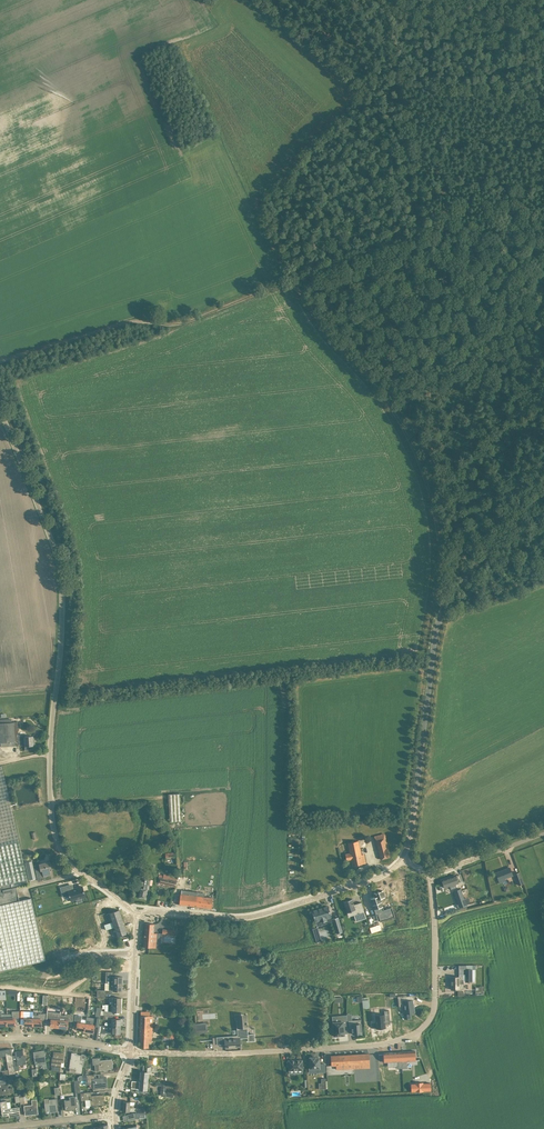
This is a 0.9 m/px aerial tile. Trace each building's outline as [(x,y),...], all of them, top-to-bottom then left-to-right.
[(25,736),(25,734),(18,735),(17,722),(11,722),(11,719),(0,720),(0,743),(1,742),(1,746),(25,745),(25,746),(26,750),(31,749),(31,745),(34,745),(35,745),(35,741),(34,741),(33,736),(25,736)] [(22,856),(2,765),(0,766),(0,970),(46,960),(32,898),(19,900),(16,886),(11,887),(28,883),(22,856)] [(181,793),(169,793),(170,821),(182,820),(181,793)] [(390,857),(385,838),(384,833),(375,835),(376,840),(381,859),(390,857)] [(353,866),(366,863),(364,854),(361,855),(358,841),(348,843),(350,853),(345,854),(347,860),(351,859),(353,866)] [(29,880),(36,878),(32,861),(25,863),(29,880)] [(45,862),(39,864),(34,865),(38,881),(40,880),(43,879),(45,879),(44,876),(46,876),(51,874),(50,868),(52,868),(50,861),(45,862)] [(505,878),(513,875),(510,867),(496,873),(500,883),(505,881),(505,878)] [(514,874),(514,875),(518,885),(524,883),(519,872),(514,874)] [(177,881),(177,879),(169,877),(169,874),(164,873),(163,875),(159,874),(159,875),(159,877),(157,882),(175,886),(177,881)] [(460,886),(459,883),(456,875),(442,880),(444,888),(450,886),(451,889),(460,886)] [(149,889),(150,885),(151,879),(142,878),(140,888),(139,891),(138,896),(139,897),(140,898),(142,898),(142,897),(146,898),(148,889),(149,889)] [(406,904),(405,881),(397,881),(398,892),(394,893),(394,904),(406,904)] [(77,903),(82,901),(81,897),(85,896),(84,892),(84,890),(82,886),(72,889),(70,884),(62,887),(63,892),(68,890),(70,895),(69,895),(70,896),(71,900),(76,899),(77,903)] [(379,897),(384,895),(382,889),(381,889),(381,888),(379,889),(379,890),(377,890),(375,890),(375,891),(374,891),(375,895),(370,897),(375,914),(377,913),(379,919),(383,918),(383,916),(393,913),(391,906),(382,908),(379,897)] [(465,899),(463,892),(462,892),(461,889),(454,891),(458,904),(457,904),(458,908),(460,908),(467,905),(465,899)] [(212,908),(212,902),(213,893),(208,893),(208,897),(205,896),(205,894),(181,891),(180,894),(177,894),(176,898),(176,903),(180,904),(211,908),(212,908)] [(352,899),(344,901),(347,912),(353,910),(356,921),(362,919),(358,903),(354,905),(352,899)] [(321,919),(321,922),(327,920),(326,918),(331,916),(328,906),(312,911),(315,921),(321,919)] [(119,910),(114,911),(109,913),(112,922),(114,927),(117,937),(122,935),(127,933),(119,910)] [(338,917),(333,918),(337,933),(342,932),(338,917)] [(379,924),(378,922),(369,925),(372,932),(381,929),(379,924)] [(156,947),(157,933),(154,933),(154,928),(155,924),(145,923),(144,947),(156,947)] [(313,928),(317,942),(322,940),(318,927),(313,928)] [(106,976),(109,976),(109,983),(122,984),(123,976),(115,976),(115,972),(106,971),(104,971),(104,972),(106,972),(106,976)] [(460,977),(455,977),(450,977),(450,981),(451,981),(451,989),(457,989),(459,989),(464,989),(464,983),(460,983),(460,977)] [(414,1012),(413,1000),(407,1001),(406,995),(398,996),(399,1006),(404,1006),(405,1013),(404,1013),(405,1019),(411,1018),(410,1013),(414,1012)] [(121,1005),(109,1004),(109,1008),(108,1008),(108,1011),(100,1011),(100,1015),(103,1015),(113,1015),(113,1012),(121,1012),(121,1005)] [(390,1024),(389,1010),(384,1010),(384,1014),(375,1015),(376,1029),(386,1028),(386,1024),(390,1024)] [(12,1017),(7,1018),(7,1025),(16,1025),(16,1018),(20,1018),(20,1011),(12,1011),(12,1017)] [(25,1025),(33,1025),(33,1018),(28,1018),(28,1013),(28,1011),(21,1011),(21,1018),(25,1018),(25,1025)] [(51,1026),(59,1027),(60,1020),(54,1019),(55,1012),(47,1011),(47,1014),(47,1019),(51,1019),(51,1026)] [(42,1019),(47,1019),(47,1014),(39,1013),(39,1015),(33,1015),(33,1018),(33,1025),(42,1026),(42,1019)] [(73,1021),(74,1014),(66,1014),(65,1020),(60,1020),(59,1027),(68,1028),(68,1021),(73,1021)] [(113,1019),(113,1015),(103,1015),(103,1019),(108,1019),(108,1026),(121,1026),(121,1019),(113,1019)] [(140,1047),(141,1047),(148,1047),(149,1042),(152,1042),(153,1016),(141,1015),(140,1047)] [(339,1035),(344,1035),(343,1023),(347,1022),(347,1021),(347,1015),(342,1016),(343,1017),(338,1018),(338,1022),(333,1022),(334,1036),(336,1035),(336,1036),(339,1036),(339,1035)] [(78,1017),(77,1024),(76,1029),(85,1030),(86,1023),(81,1022),(82,1017),(78,1017)] [(86,1023),(85,1030),(93,1032),(94,1025),(95,1019),(92,1019),(91,1024),(86,1023)] [(352,1028),(353,1034),(362,1033),(361,1019),(348,1020),(349,1028),(352,1028)] [(225,1038),(225,1048),(240,1047),(241,1046),(240,1039),(249,1038),(249,1041),(256,1041),(256,1034),(249,1034),(248,1027),(248,1020),(239,1020),(240,1035),(229,1036),(229,1038),(225,1038)] [(102,1025),(99,1025),(98,1032),(105,1034),(105,1032),(112,1033),(120,1033),(121,1026),(108,1026),(102,1025)] [(207,1026),(196,1027),(190,1028),(190,1032),(191,1035),(208,1033),(207,1030),(207,1026)] [(7,1061),(13,1060),(12,1055),(11,1048),(5,1049),(0,1050),(0,1057),(6,1056),(7,1061)] [(15,1068),(15,1071),(20,1070),(19,1065),(27,1064),(26,1062),(25,1056),(24,1057),(23,1050),(15,1051),(16,1055),(12,1055),(13,1060),(15,1068)] [(34,1052),(35,1057),(36,1066),(46,1064),(45,1057),(44,1055),(45,1055),(44,1050),(34,1052)] [(416,1060),(415,1057),(415,1051),(405,1052),(401,1052),(402,1065),(409,1065),(409,1060),(416,1060)] [(54,1059),(53,1059),(52,1066),(61,1067),(61,1061),(63,1061),(64,1053),(59,1053),(59,1052),(58,1052),(54,1052),(54,1059)] [(82,1067),(83,1067),(84,1059),(81,1059),(82,1055),(76,1054),(77,1053),(72,1052),(71,1059),(72,1059),(71,1061),(70,1061),(70,1067),(76,1068),(76,1072),(82,1073),(82,1067)] [(401,1068),(401,1065),(400,1052),(384,1053),(384,1063),(395,1062),(396,1069),(401,1068)] [(341,1068),(369,1066),(368,1054),(331,1056),(332,1065),(341,1065),(341,1068)] [(316,1058),(316,1057),(315,1057),(315,1056),(311,1056),(311,1057),(310,1057),(310,1063),(309,1063),(309,1068),(317,1068),(317,1072),(325,1072),(325,1064),(320,1064),(320,1058),(319,1058),(316,1058)] [(95,1065),(96,1071),(113,1069),(112,1059),(100,1060),(100,1057),(92,1058),(93,1065),(95,1065)] [(289,1070),(290,1070),(302,1069),(302,1070),(303,1070),(303,1069),(302,1060),(289,1060),(288,1060),(288,1061),(289,1061),(287,1061),(287,1066),(289,1066),(289,1070)] [(151,1071),(157,1071),(158,1065),(151,1064),(151,1066),(144,1065),(144,1071),(141,1071),(140,1081),(148,1081),(148,1080),(149,1072),(151,1072),(151,1071)] [(94,1088),(102,1087),(107,1087),(106,1077),(95,1078),(94,1074),(87,1075),(87,1079),(88,1083),(93,1082),(94,1088)] [(9,1093),(14,1092),(13,1087),(8,1088),(7,1082),(8,1082),(8,1078),(0,1080),(0,1089),(1,1094),(9,1093)] [(148,1081),(140,1081),(132,1080),(131,1088),(147,1089),(148,1080),(148,1081)] [(423,1081),(416,1081),(415,1081),(416,1086),(412,1086),(413,1090),(416,1089),(416,1090),(423,1089),(430,1088),(430,1081),(423,1082),(423,1081)] [(81,1093),(81,1100),(85,1100),(86,1106),(104,1104),(103,1094),(91,1095),(91,1092),(81,1093)] [(76,1104),(77,1104),(76,1096),(69,1097),(70,1099),(65,1100),(66,1110),(76,1109),(76,1104)] [(45,1103),(45,1107),(46,1113),(58,1111),(56,1098),(49,1099),(50,1102),(45,1103)] [(24,1105),(25,1109),(25,1115),(38,1114),(37,1099),(32,1100),(32,1105),(24,1105)] [(7,1100),(6,1101),(0,1101),(2,1116),(9,1115),(9,1117),(20,1115),(19,1110),(19,1106),(8,1108),(7,1100)] [(123,1111),(130,1111),(134,1112),(134,1111),(135,1111),(135,1112),(144,1113),(145,1107),(136,1106),(136,1107),(134,1107),(134,1105),(131,1105),(131,1101),(123,1101),(123,1111)] [(253,1103),(248,1104),(250,1114),(256,1112),(256,1113),(254,1102),(253,1102),(253,1103)] [(245,1115),(242,1105),(237,1106),(239,1117),(240,1117),(240,1116),(245,1115)] [(239,1117),(237,1106),(236,1106),(231,1107),(234,1117),(239,1116),(239,1117)] [(134,1113),(127,1114),(128,1120),(128,1121),(136,1120),(134,1113)] [(199,1113),(193,1114),(196,1125),(202,1123),(199,1113)] [(212,1123),(209,1113),(204,1115),(204,1114),(206,1125),(207,1125),(206,1124),(212,1123)] [(187,1116),(190,1126),(196,1125),(193,1114),(187,1116)] [(170,1115),(166,1116),(167,1119),(160,1121),(162,1128),(169,1128),(168,1123),(171,1122),(171,1123),(172,1122),(170,1115)] [(190,1126),(187,1116),(181,1117),(184,1128),(190,1126)] [(184,1128),(181,1117),(175,1119),(178,1128),(184,1128)] [(160,1121),(154,1122),(153,1120),(149,1120),(151,1127),(152,1127),(151,1127),(154,1126),(154,1127),(155,1127),(155,1128),(162,1128),(160,1121)]
